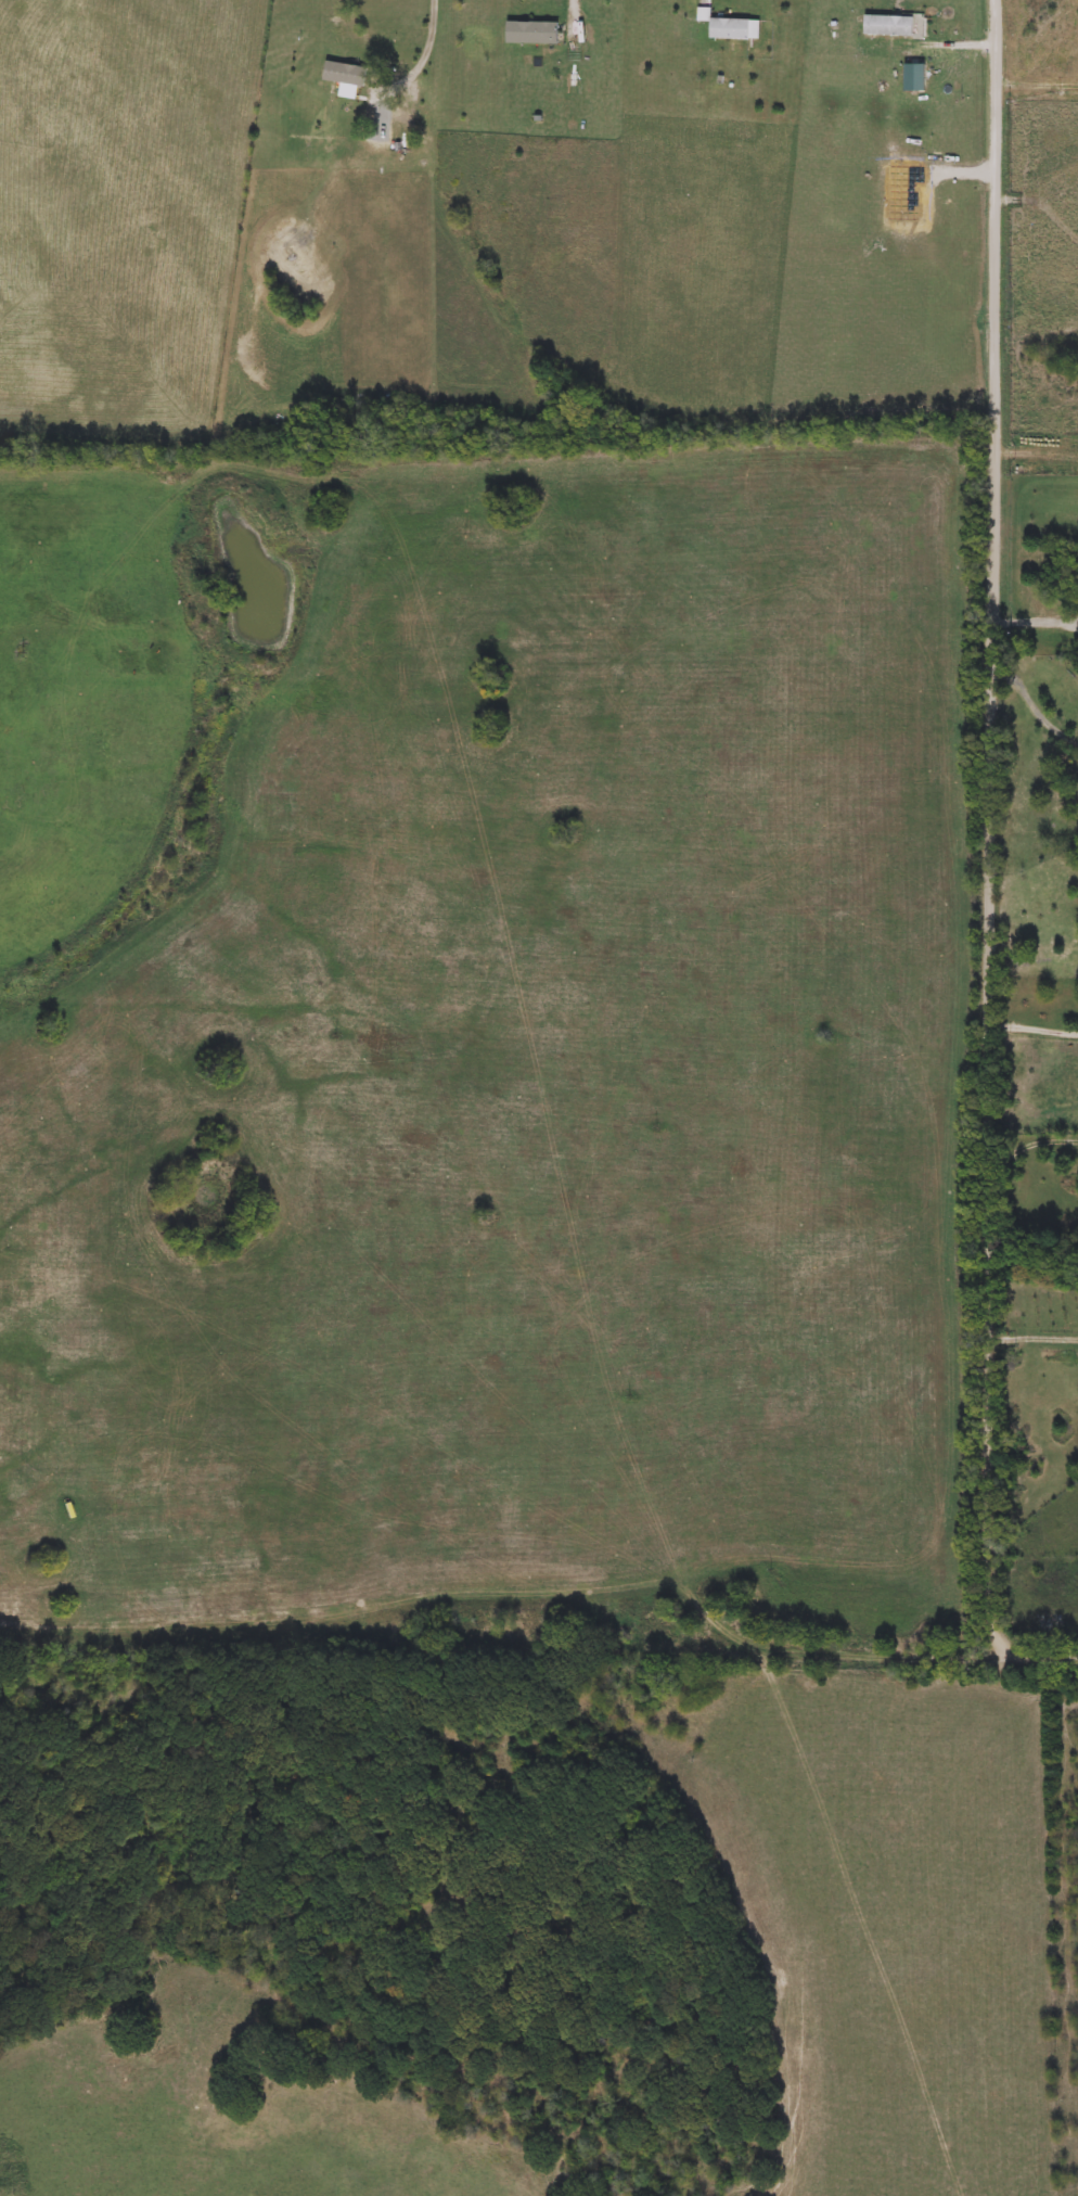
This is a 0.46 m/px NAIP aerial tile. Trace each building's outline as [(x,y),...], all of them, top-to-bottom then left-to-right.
[(868,35),(868,15),(916,15),(916,35),(868,35)] [(762,38),(713,38),(713,18),(762,18),(762,38)] [(562,43),(509,43),(509,22),(562,22),(562,43)] [(325,79),(330,60),(371,68),(367,87),(325,79)]
